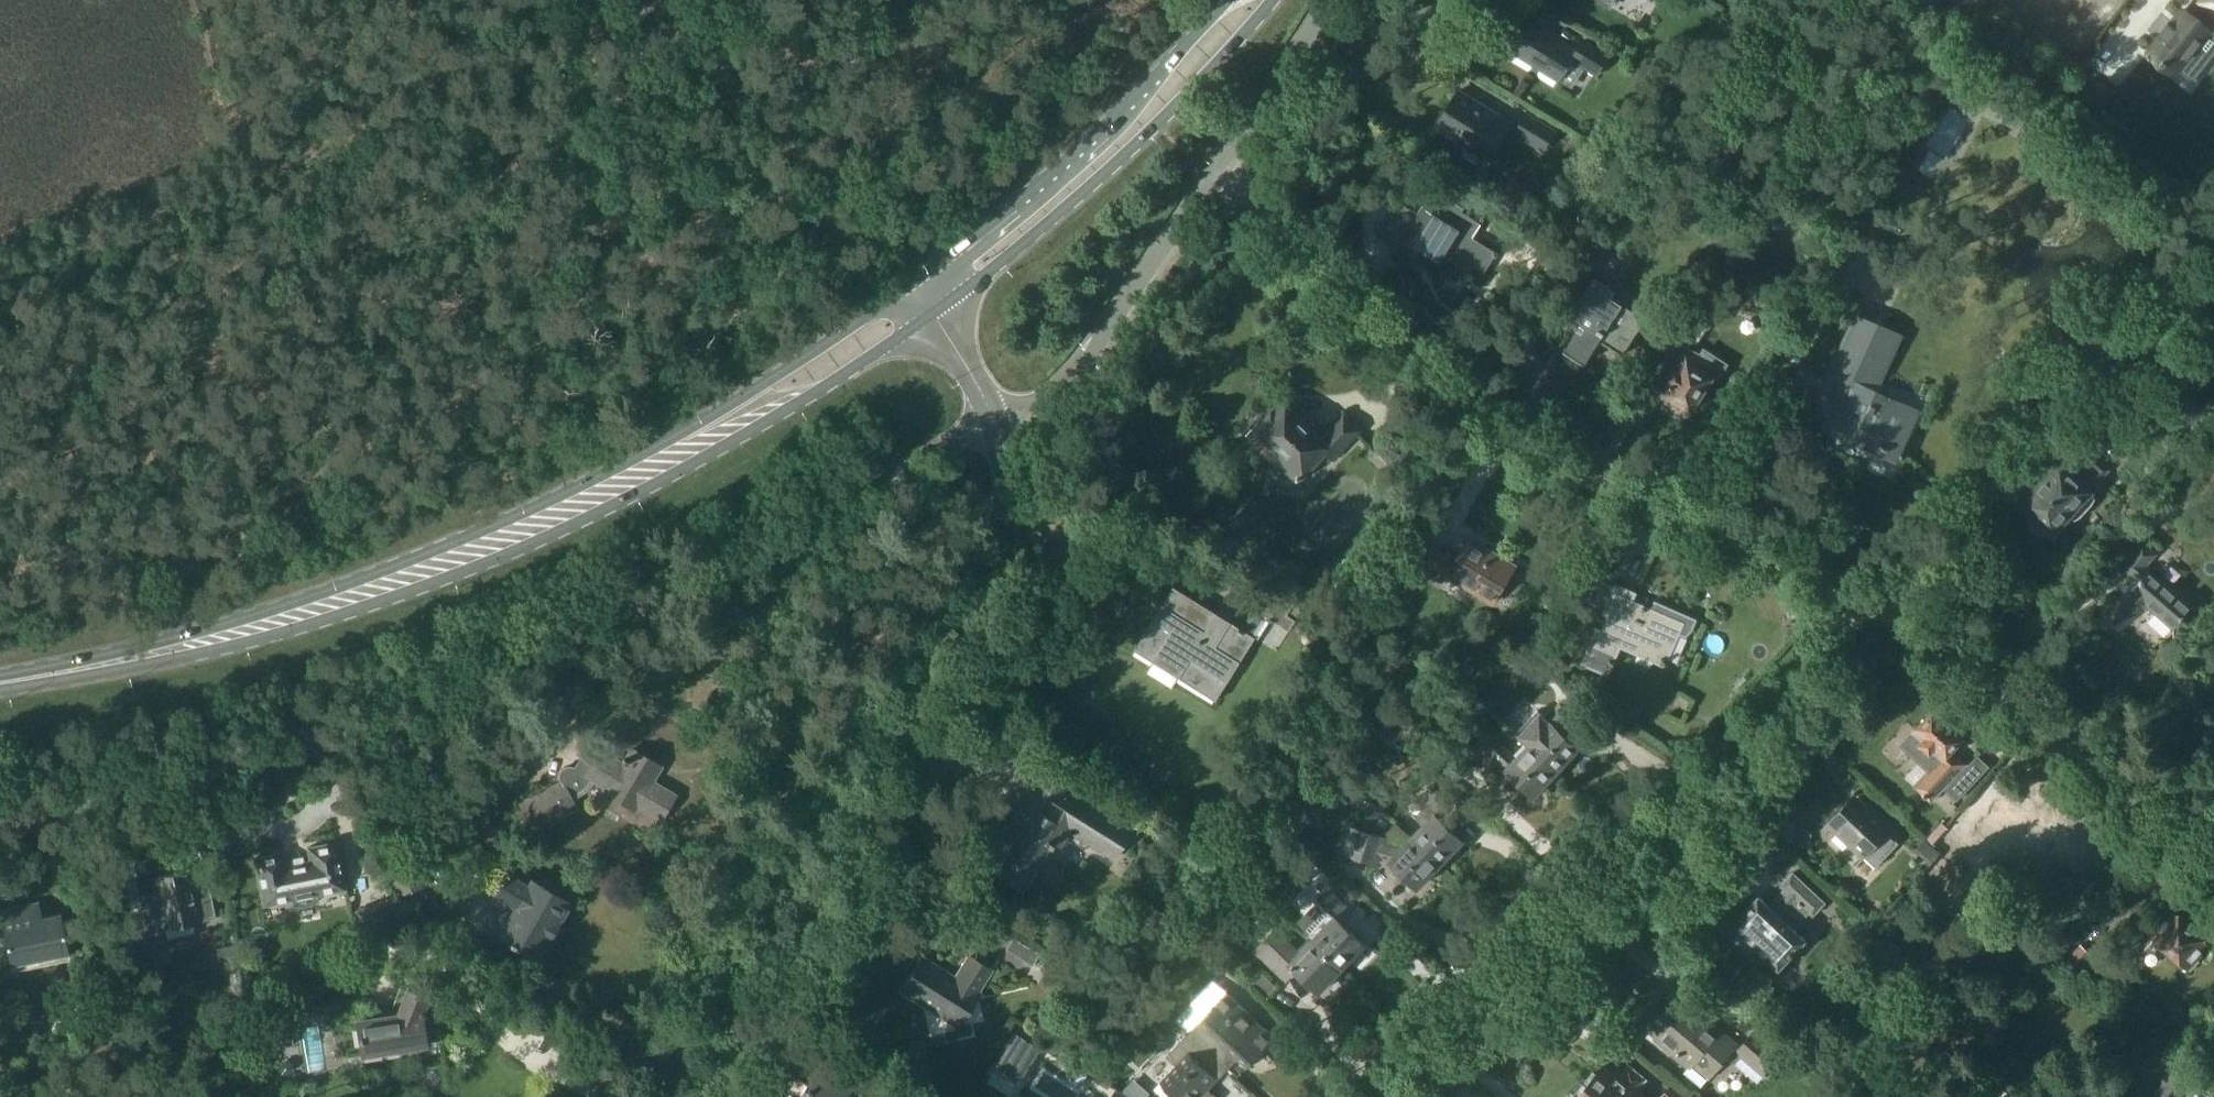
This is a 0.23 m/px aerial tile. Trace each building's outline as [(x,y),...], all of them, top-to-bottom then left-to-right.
[(2202,1),(2207,5),(2196,19),(2184,9),(2172,24),(2169,22),(2159,34),(2162,37),(2149,52),(2161,61),(2161,62),(2165,65),(2165,64),(2177,74),(2180,70),(2193,81),(2213,57),(2200,46),(2213,28),(2213,0),(2202,0),(2202,1)] [(1515,54),(1511,59),(1558,88),(1561,82),(1575,59),(1598,73),(1609,56),(1585,42),(1579,51),(1534,23),(1515,54)] [(1514,122),(1460,89),(1436,128),(1490,161),(1514,122)] [(1558,130),(1528,111),(1515,133),(1545,152),(1558,130)] [(1445,255),(1472,272),(1475,265),(1485,272),(1496,255),(1498,256),(1500,253),(1473,236),(1482,223),(1463,211),(1465,207),(1439,191),(1428,208),(1423,205),(1418,213),(1399,201),(1377,235),(1398,248),(1400,245),(1411,253),(1416,245),(1441,261),(1445,255)] [(1571,314),(1583,321),(1563,352),(1584,365),(1600,340),(1623,354),(1646,318),(1612,296),(1616,290),(1595,276),(1571,314)] [(1694,302),(1675,331),(1691,341),(1709,312),(1694,302)] [(1815,421),(1839,433),(1841,429),(1896,454),(1917,408),(1879,390),(1905,334),(1861,313),(1826,389),(1829,390),(1815,421)] [(1666,382),(1672,386),(1667,394),(1692,411),(1713,378),(1718,382),(1731,363),(1705,347),(1701,353),(1689,345),(1676,364),(1677,365),(1666,382)] [(1280,396),(1252,425),(1276,448),(1268,456),(1284,471),(1284,470),(1298,483),(1304,478),(1327,454),(1333,459),(1355,436),(1360,431),(1344,416),(1324,437),(1280,396)] [(2070,450),(2063,459),(2023,502),(2054,531),(2070,514),(2076,520),(2082,516),(2093,504),(2096,498),(2090,493),(2094,488),(2112,468),(2100,458),(2127,427),(2097,400),(2060,441),(2070,450)] [(1414,565),(1430,575),(1434,569),(1493,605),(1516,566),(1470,538),(1458,558),(1428,539),(1416,562),(1414,565)] [(2140,581),(2132,590),(2105,611),(2119,629),(2148,606),(2174,627),(2194,604),(2155,571),(2164,560),(2157,554),(2158,553),(2144,540),(2122,565),(2140,581)] [(1603,631),(1598,629),(1584,663),(1608,674),(1621,645),(1660,662),(1660,663),(1665,665),(1668,659),(1680,632),(1689,636),(1696,619),(1668,607),(1665,614),(1632,600),(1636,593),(1617,585),(1605,612),(1611,614),(1603,631)] [(1295,603),(1266,586),(1253,607),(1258,610),(1267,616),(1290,630),(1296,619),(1288,614),(1295,603)] [(1255,637),(1254,636),(1267,616),(1258,610),(1245,631),(1175,587),(1135,649),(1217,700),(1255,637)] [(1548,720),(1549,721),(1528,743),(1558,771),(1580,748),(1569,738),(1581,719),(1562,705),(1562,704),(1559,702),(1548,720)] [(1929,771),(1915,785),(1915,786),(1932,802),(1945,788),(1957,800),(1989,766),(1978,756),(1969,765),(1952,750),(1967,734),(1938,706),(1917,727),(1901,745),(1929,771)] [(1497,772),(1499,763),(1535,796),(1558,771),(1528,743),(1515,757),(1504,746),(1491,742),(1483,768),(1497,772)] [(559,778),(561,781),(520,804),(536,831),(578,808),(573,798),(576,797),(580,795),(583,793),(586,791),(589,788),(592,785),(593,782),(604,789),(603,792),(634,810),(637,806),(660,820),(675,794),(653,781),(662,765),(631,747),(624,756),(621,761),(600,748),(585,773),(573,765),(568,765),(564,766),(560,769),(559,773),(559,778)] [(1133,828),(1039,769),(981,862),(1022,888),(1049,845),(1051,843),(1060,848),(1070,833),(1113,860),(1133,828)] [(1425,807),(1415,817),(1422,824),(1411,836),(1441,865),(1464,840),(1450,827),(1463,813),(1432,784),(1417,799),(1425,807)] [(1862,817),(1846,802),(1825,825),(1826,826),(1821,831),(1825,836),(1831,830),(1861,858),(1864,855),(1877,867),(1900,843),(1894,837),(1897,833),(1870,809),(1862,817)] [(1961,811),(1933,841),(1949,854),(1976,824),(1961,811)] [(1418,888),(1441,865),(1411,836),(1396,822),(1384,835),(1360,827),(1349,825),(1348,827),(1341,852),(1380,863),(1382,858),(1388,859),(1418,888)] [(1916,850),(1932,864),(1941,853),(1926,839),(1916,850)] [(285,864),(283,851),(254,857),(264,905),(293,899),(294,904),(306,904),(318,899),(317,894),(346,888),(336,841),(308,846),(310,859),(285,864)] [(409,848),(386,855),(398,893),(422,885),(409,848)] [(155,877),(164,920),(179,917),(181,924),(184,924),(216,918),(210,888),(198,891),(194,888),(191,870),(155,877)] [(492,891),(516,905),(499,935),(537,957),(547,939),(548,939),(560,919),(560,918),(570,900),(532,878),(528,884),(504,870),(492,891)] [(1732,926),(1727,931),(1749,952),(1754,947),(1757,949),(1780,970),(1808,940),(1785,919),(1786,918),(1787,919),(1800,903),(1814,916),(1827,903),(1793,872),(1781,884),(1785,889),(1770,904),(1759,894),(1731,925),(1732,926)] [(1330,891),(1308,913),(1298,925),(1343,968),(1366,944),(1343,922),(1353,912),(1330,891)] [(364,937),(400,924),(391,898),(355,910),(364,937)] [(39,900),(0,908),(0,914),(10,965),(69,953),(62,918),(61,911),(58,912),(42,915),(39,900)] [(2153,939),(2181,965),(2182,964),(2188,970),(2199,957),(2195,954),(2207,941),(2178,913),(2178,914),(2175,912),(2163,925),(2159,921),(2149,932),(2154,937),(2153,939)] [(1254,950),(1286,981),(1297,970),(1320,992),(1343,968),(1298,925),(1297,925),(1311,939),(1300,950),(1276,927),(1254,950)] [(1007,949),(1033,965),(1041,953),(1014,937),(1007,949)] [(2074,937),(2058,954),(2078,972),(2094,955),(2074,937)] [(955,978),(925,959),(905,992),(960,1026),(981,991),(980,990),(992,971),(969,956),(955,978)] [(405,986),(396,1011),(355,1017),(360,1055),(427,1045),(426,1042),(441,1040),(437,1017),(423,1019),(422,1012),(424,1011),(423,1010),(429,996),(405,986)] [(1226,991),(1189,1032),(1228,1069),(1238,1059),(1249,1068),(1277,1038),(1226,991)] [(1667,1046),(1691,1066),(1685,1073),(1702,1087),(1708,1079),(1709,1080),(1728,1058),(1736,1064),(1742,1057),(1764,1076),(1784,1052),(1756,1028),(1738,1048),(1674,994),(1652,1019),(1674,1038),(1667,1046)] [(1176,1065),(1160,1081),(1177,1096),(1216,1096),(1209,1090),(1228,1069),(1189,1032),(1167,1056),(1176,1065)] [(1018,1035),(997,1068),(1019,1082),(1040,1049),(1018,1035)] [(853,1087),(860,1076),(825,1054),(821,1060),(799,1096),(868,1096),(853,1087)] [(2162,1084),(2157,1090),(2165,1096),(2183,1096),(2198,1080),(2188,1071),(2190,1068),(2180,1060),(2160,1082),(2162,1084)] [(1588,1085),(1587,1085),(1601,1096),(1650,1096),(1642,1090),(1644,1088),(1642,1086),(1649,1079),(1629,1063),(1621,1072),(1617,1069),(1614,1073),(1604,1065),(1588,1085)] [(1587,1085),(1577,1096),(1601,1096),(1587,1085)] [(1671,1085),(1661,1096),(1686,1096),(1671,1085)] [(127,1096),(149,1096),(145,1094),(144,1095),(134,1088),(127,1096)]
